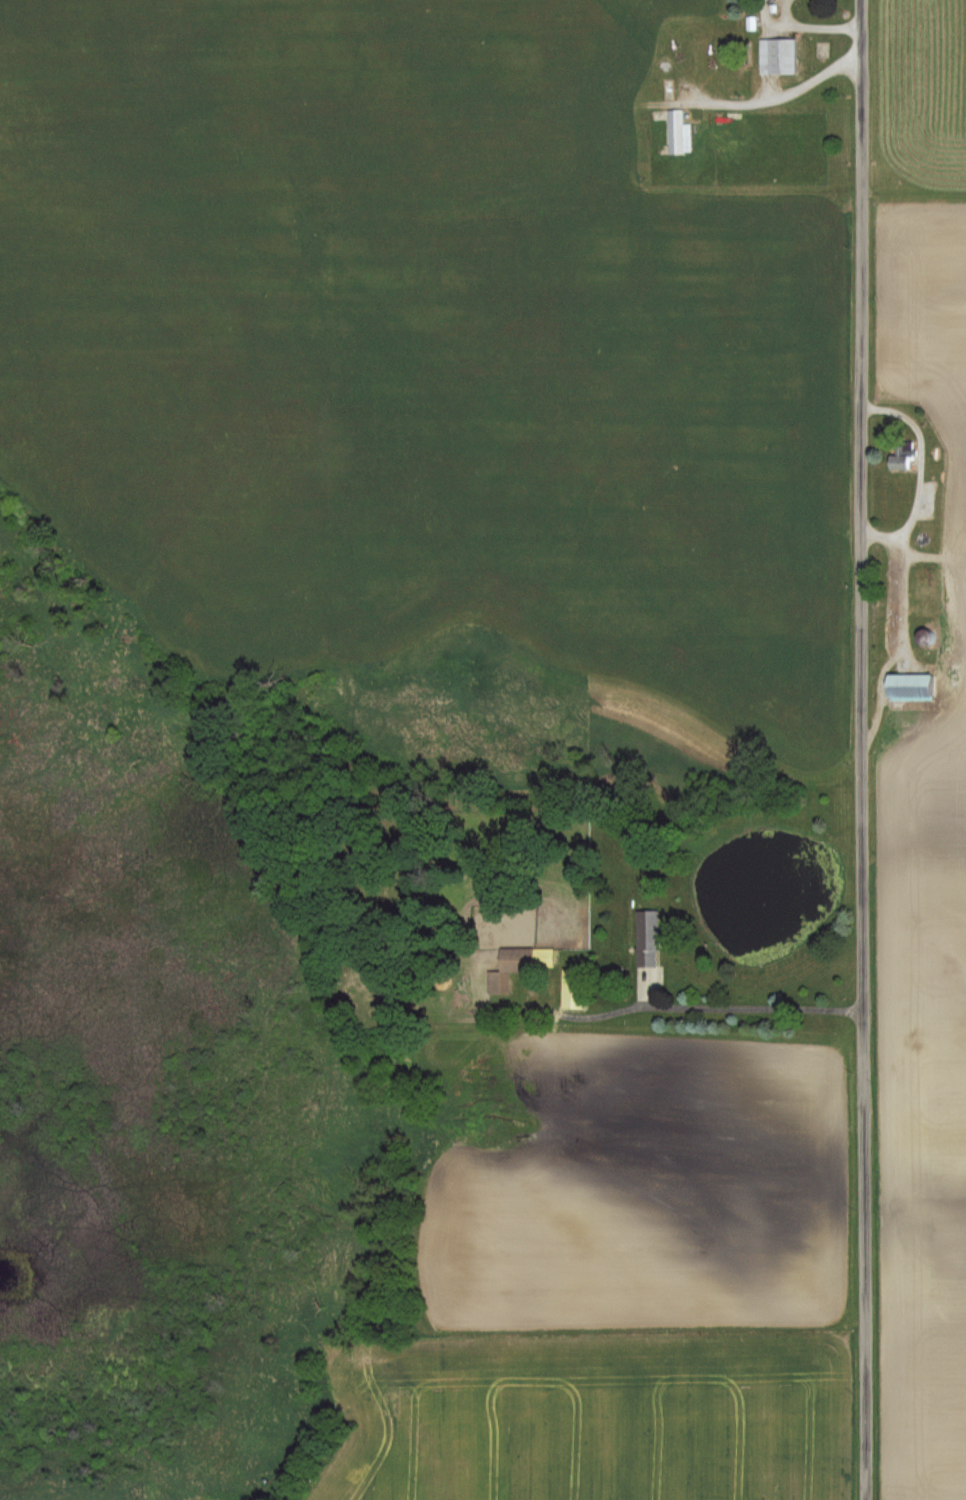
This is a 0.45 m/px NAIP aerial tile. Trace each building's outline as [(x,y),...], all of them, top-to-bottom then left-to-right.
[(795,74),(795,39),(759,39),(759,74),(795,74)] [(689,123),(680,123),(680,109),(664,109),(665,153),(689,153),(689,123)] [(900,455),(886,455),(886,470),(910,470),(910,441),(900,441),(900,455)] [(932,699),(932,674),(883,674),(883,699),(932,699)] [(657,910),(633,910),(633,967),(657,967),(657,910)] [(506,971),(550,971),(550,948),(495,949),(495,972),(484,972),(484,995),(506,995),(506,971)]
